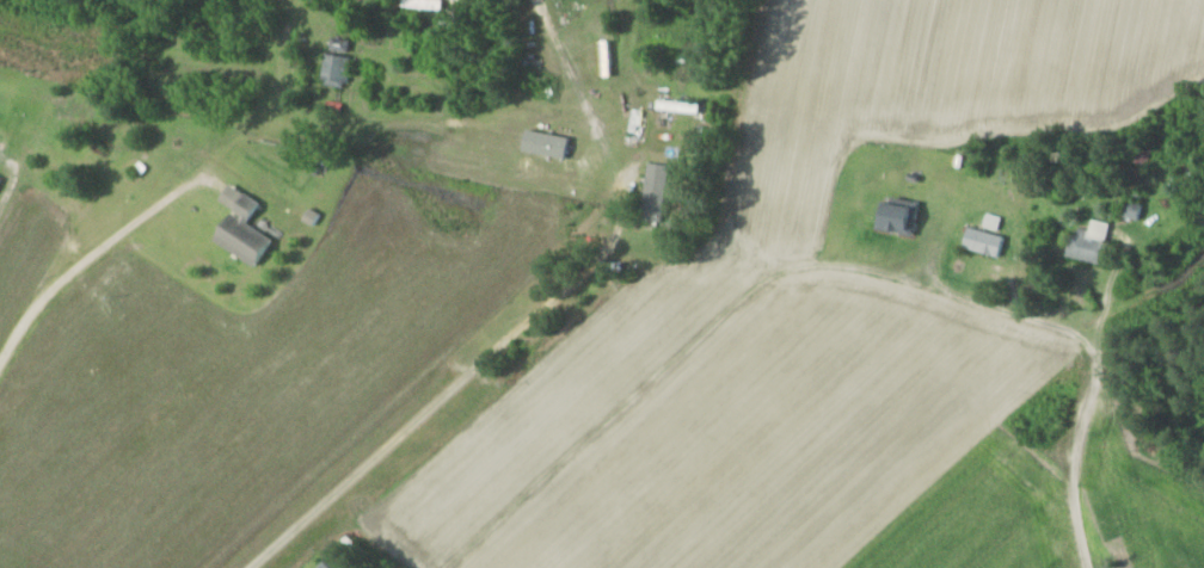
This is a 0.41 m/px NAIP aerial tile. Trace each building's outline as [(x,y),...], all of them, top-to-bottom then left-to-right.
[(404,9),(448,9),(448,0),(404,0),(404,9)] [(355,40),(338,39),(336,49),(354,51),(355,40)] [(355,85),(355,54),(330,54),(330,85),(355,85)] [(705,104),(665,98),(663,107),(704,114),(705,104)] [(676,164),(651,161),(643,218),(668,221),(676,164)] [(0,170),(0,192),(8,175),(0,170)] [(219,236),(262,269),(283,241),(256,221),(268,205),(239,182),(226,198),(240,209),(219,236)] [(869,219),(916,236),(924,215),(876,198),(869,219)] [(1117,213),(1133,220),(1139,206),(1123,199),(1117,213)] [(1063,255),(1113,268),(1119,246),(1102,242),(1107,223),(1088,219),(1085,230),(1070,226),(1063,255)] [(998,257),(1004,236),(963,226),(957,247),(998,257)] [(325,567),(352,567),(348,554),(323,561),(325,567)]
